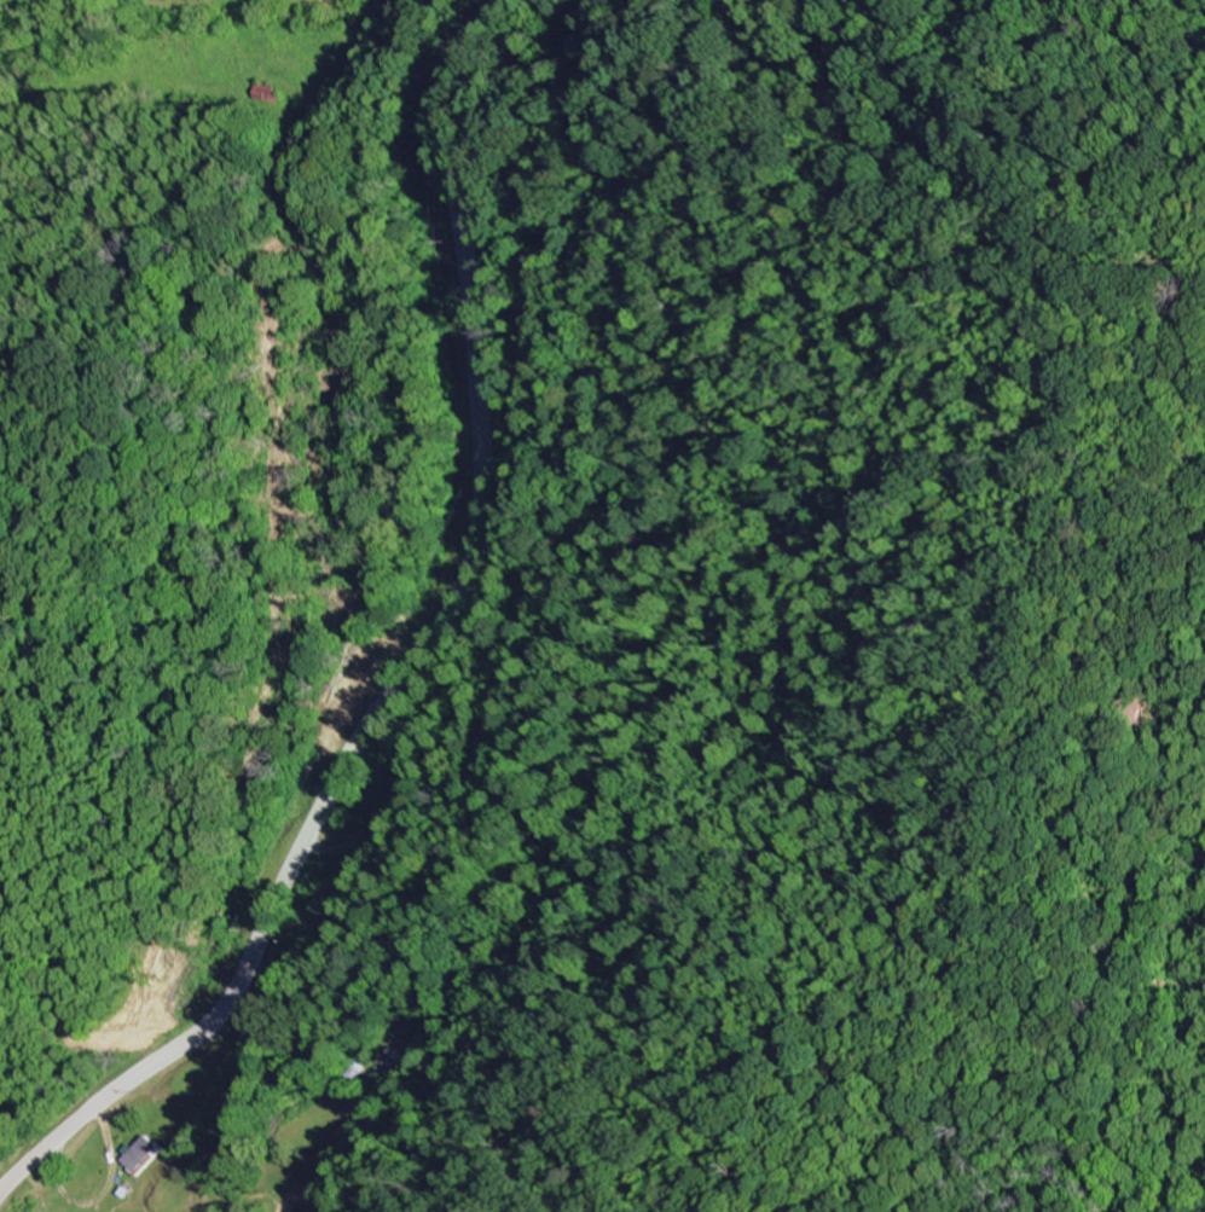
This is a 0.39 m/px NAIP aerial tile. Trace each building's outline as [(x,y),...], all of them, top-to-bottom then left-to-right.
[(121,1162),(134,1174),(158,1149),(144,1136),(121,1162)]
